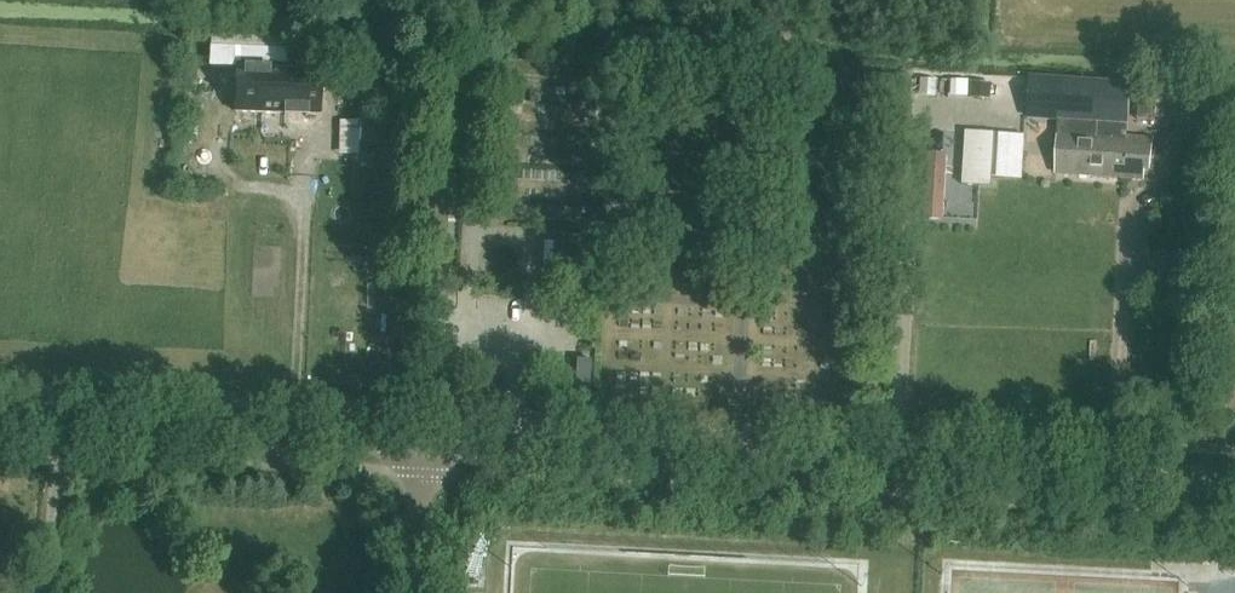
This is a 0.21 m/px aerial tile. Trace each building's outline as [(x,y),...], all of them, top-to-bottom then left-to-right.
[(319,114),(321,72),(285,70),(286,41),(212,38),(210,67),(237,68),(235,110),(319,114)] [(1099,153),(1102,81),(1031,77),(1029,118),(1059,120),(1056,174),(1122,178),(1123,162),(1110,161),(1111,154),(1099,153)] [(1102,81),(1099,153),(1111,154),(1110,161),(1123,162),(1122,178),(1144,180),(1145,170),(1150,170),(1153,140),(1128,138),(1122,138),(1123,124),(1127,125),(1129,86),(1102,85),(1102,81)] [(1202,88),(1134,82),(1133,103),(1201,108),(1202,88)] [(359,143),(398,143),(398,121),(360,120),(359,143)] [(1008,156),(1010,142),(979,137),(976,150),(1008,156)] [(553,263),(552,277),(596,280),(598,236),(554,234),(553,252),(550,252),(550,263),(553,263)] [(575,389),(589,390),(591,360),(577,359),(575,389)]
